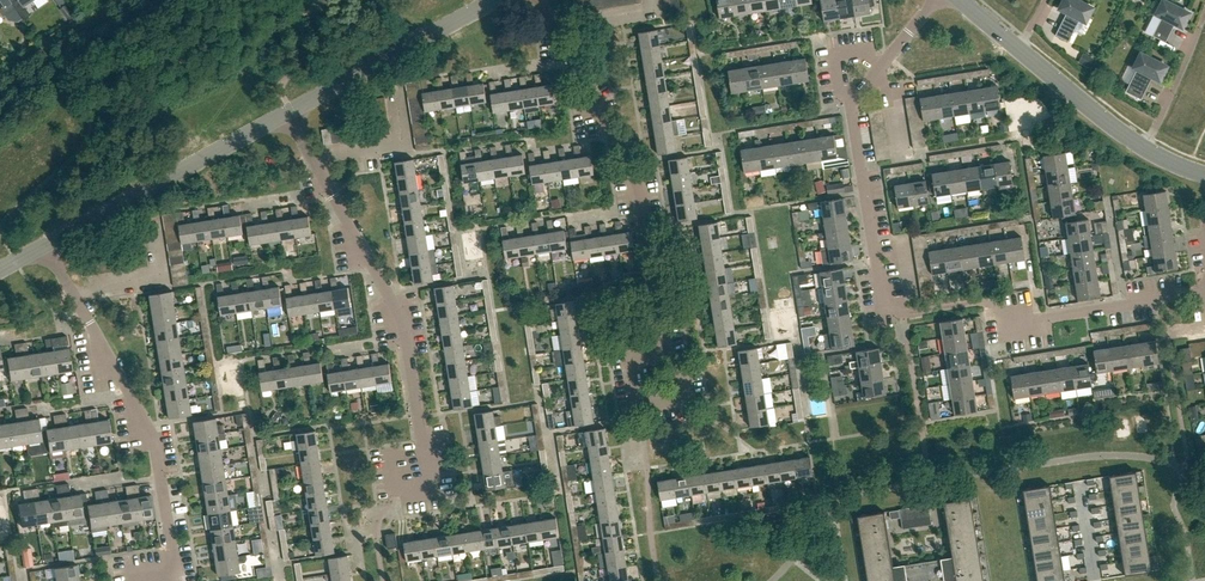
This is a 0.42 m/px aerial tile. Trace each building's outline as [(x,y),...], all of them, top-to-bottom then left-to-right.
[(10,0),(0,0),(0,11),(4,16),(6,15),(16,8),(10,0)] [(33,0),(11,0),(16,8),(24,19),(31,15),(25,6),(33,0)] [(582,12),(580,0),(573,0),(575,13),(582,12)] [(590,11),(588,0),(580,0),(582,12),(590,11)] [(597,10),(595,0),(588,0),(590,11),(597,10)] [(604,8),(603,0),(595,0),(597,10),(604,8)] [(611,7),(610,0),(603,0),(604,8),(611,7)] [(719,18),(735,15),(733,0),(716,0),(719,18)] [(751,13),(748,0),(733,0),(735,15),(751,13)] [(766,11),(764,0),(748,0),(751,13),(766,11)] [(766,11),(781,8),(780,0),(764,0),(766,11)] [(781,8),(797,6),(796,0),(780,0),(781,8)] [(839,19),(836,0),(820,0),(824,21),(839,19)] [(855,16),(852,0),(836,0),(839,19),(855,16)] [(855,16),(870,14),(869,7),(874,6),(873,0),(852,0),(855,16)] [(1093,8),(1077,0),(1063,0),(1059,9),(1066,13),(1055,35),(1068,42),(1079,19),(1085,22),(1093,8)] [(1189,13),(1164,0),(1163,0),(1155,14),(1161,17),(1152,36),(1165,42),(1175,24),(1182,28),(1189,13)] [(665,11),(680,8),(679,1),(664,3),(665,11)] [(68,19),(76,13),(69,4),(61,9),(68,19)] [(16,8),(6,15),(9,20),(18,21),(23,18),(16,8)] [(680,8),(665,11),(667,18),(681,16),(680,8)] [(641,48),(660,45),(657,30),(638,33),(641,48)] [(643,63),(662,60),(660,45),(641,48),(643,63)] [(1160,81),(1167,66),(1140,53),(1133,68),(1136,69),(1125,92),(1141,100),(1152,77),(1160,81)] [(789,60),(793,83),(809,80),(805,57),(789,60)] [(646,78),(665,75),(662,60),(643,63),(646,78)] [(778,85),(793,83),(789,60),(774,63),(778,85)] [(762,88),(778,85),(774,63),(759,65),(762,88)] [(747,90),(762,88),(759,65),(743,68),(747,90)] [(731,93),(747,90),(743,68),(728,70),(731,93)] [(648,94),(667,90),(665,75),(646,78),(648,94)] [(406,90),(421,88),(420,81),(405,83),(406,90)] [(468,85),(471,104),(486,102),(483,83),(468,85)] [(536,86),(539,106),(555,103),(552,84),(536,86)] [(456,107),(471,104),(468,85),(453,88),(456,107)] [(981,88),(985,111),(1000,108),(997,85),(981,88)] [(524,108),(539,106),(536,86),(521,89),(524,108)] [(408,97),(422,94),(421,88),(406,90),(408,97)] [(441,109),(456,107),(453,88),(438,90),(441,109)] [(969,113),(985,111),(981,88),(966,90),(969,113)] [(509,110),(524,108),(521,89),(506,91),(509,110)] [(425,112),(441,109),(438,90),(422,93),(425,112)] [(650,109),(670,106),(667,90),(648,94),(650,109)] [(954,116),(969,113),(966,90),(950,93),(954,116)] [(493,113),(509,110),(506,91),(490,94),(493,113)] [(939,118),(954,116),(950,93),(935,95),(939,118)] [(409,103),(423,101),(422,94),(408,97),(409,103)] [(919,96),(905,98),(906,105),(920,103),(921,110),(923,117),(923,121),(939,118),(935,95),(919,98),(919,96)] [(371,107),(385,105),(384,97),(369,100),(371,107)] [(410,110),(424,108),(423,101),(409,103),(410,110)] [(907,112),(921,110),(920,103),(906,105),(907,112)] [(372,114),(387,112),(385,105),(371,107),(372,114)] [(653,124),(672,121),(670,106),(650,109),(653,124)] [(411,117),(425,115),(424,108),(410,110),(411,117)] [(869,118),(884,115),(882,108),(868,111),(869,118)] [(908,119),(923,117),(921,110),(907,112),(908,119)] [(380,120),(388,119),(387,112),(372,114),(373,122),(380,120)] [(412,124),(426,121),(425,115),(411,117),(412,124)] [(871,125),(885,123),(884,115),(869,118),(871,125)] [(924,124),(923,121),(923,117),(908,119),(909,126),(924,124)] [(380,120),(383,135),(390,134),(388,119),(380,120)] [(375,136),(383,135),(380,120),(373,122),(375,136)] [(672,121),(653,124),(655,139),(674,136),(679,135),(676,120),(672,121)] [(413,130),(427,128),(426,121),(412,124),(413,130)] [(368,137),(375,136),(373,122),(366,123),(368,137)] [(361,138),(368,137),(366,123),(359,124),(361,138)] [(872,132),(886,130),(885,123),(871,125),(872,132)] [(354,140),(361,138),(359,124),(351,125),(354,140)] [(910,134),(925,131),(924,124),(909,126),(910,134)] [(346,141),(354,140),(351,125),(344,126),(346,141)] [(339,142),(346,141),(344,126),(337,127),(339,142)] [(332,143),(339,142),(337,127),(329,129),(332,143)] [(414,137),(428,135),(427,128),(413,130),(414,137)] [(324,144),(332,143),(329,129),(323,130),(322,130),(324,144)] [(873,139),(887,137),(886,130),(872,132),(873,139)] [(912,141),(926,138),(925,131),(910,134),(912,141)] [(415,144),(429,141),(428,135),(414,137),(415,144)] [(817,137),(821,160),(837,158),(833,135),(817,137)] [(674,136),(655,139),(658,154),(677,151),(674,136)] [(806,163),(821,160),(817,137),(802,139),(806,163)] [(874,146),(888,144),(887,137),(873,139),(874,146)] [(926,138),(912,141),(913,148),(927,146),(926,138)] [(775,168),(771,144),(763,146),(762,142),(759,139),(755,140),(756,147),(760,170),(775,168)] [(791,165),(806,163),(802,139),(787,142),(791,165)] [(429,141),(415,144),(416,151),(430,148),(430,143),(429,141)] [(775,168),(791,165),(787,142),(771,144),(775,168)] [(875,153),(889,151),(888,144),(874,146),(875,153)] [(744,172),(760,170),(756,147),(740,149),(744,172)] [(461,164),(464,183),(480,180),(477,161),(476,158),(476,156),(466,157),(465,152),(465,151),(460,152),(461,164)] [(721,151),(716,152),(706,154),(708,164),(723,162),(721,151)] [(889,151),(875,153),(876,160),(890,158),(889,151)] [(511,152),(506,153),(507,157),(510,176),(525,173),(523,155),(522,154),(512,156),(512,152),(511,153),(511,152)] [(1045,171),(1068,168),(1065,152),(1042,156),(1045,171)] [(496,155),(491,155),(492,159),(495,178),(510,176),(507,157),(498,158),(497,155),(496,155)] [(575,158),(578,177),(594,174),(591,155),(575,158)] [(671,175),(690,172),(687,157),(668,160),(671,175)] [(563,179),(578,177),(575,158),(560,160),(563,179)] [(397,178),(416,175),(414,159),(395,162),(397,178)] [(480,180),(495,178),(492,159),(477,161),(480,180)] [(548,182),(563,179),(560,160),(545,163),(548,182)] [(993,163),(997,186),(1012,183),(1009,160),(993,163)] [(532,184),(548,182),(545,163),(529,165),(532,184)] [(981,188),(997,186),(993,163),(978,165),(981,188)] [(966,191),(981,188),(978,165),(962,168),(966,191)] [(951,193),(966,191),(962,168),(947,170),(951,193)] [(1048,187),(1070,183),(1068,168),(1045,171),(1048,187)] [(935,196),(951,193),(947,170),(927,174),(930,192),(935,192),(935,196)] [(673,190),(692,187),(690,172),(671,175),(673,190)] [(400,193),(419,190),(416,175),(397,178),(400,193)] [(909,182),(913,205),(929,203),(925,180),(909,182)] [(897,208),(913,205),(909,182),(894,185),(897,208)] [(828,194),(844,191),(843,183),(826,186),(828,194)] [(1050,202),(1073,198),(1070,183),(1048,187),(1050,202)] [(676,206),(695,202),(692,187),(673,190),(676,206)] [(402,208),(421,205),(419,190),(400,193),(402,208)] [(1145,210),(1168,207),(1166,191),(1143,195),(1145,210)] [(823,217),(846,214),(843,198),(808,204),(809,210),(821,208),(823,217)] [(1076,214),(1073,198),(1050,202),(1053,218),(1076,214)] [(695,202),(676,206),(678,221),(697,218),(695,202)] [(224,217),(227,236),(243,234),(240,215),(231,216),(230,212),(228,204),(223,205),(225,217),(224,217)] [(404,223),(424,220),(421,205),(402,208),(404,223)] [(1148,226),(1171,222),(1168,207),(1145,210),(1148,226)] [(164,222),(178,220),(176,213),(162,215),(164,222)] [(825,233),(848,229),(846,214),(823,217),(825,233)] [(293,218),(296,237),(311,235),(308,216),(293,218)] [(212,238),(227,236),(224,217),(209,219),(212,238)] [(281,240),(296,237),(293,218),(278,221),(281,240)] [(197,241),(212,238),(209,219),(194,222),(197,241)] [(1068,238),(1091,234),(1089,219),(1065,223),(1068,238)] [(165,229),(179,227),(178,220),(164,222),(165,229)] [(407,238),(426,235),(424,220),(404,223),(407,238)] [(266,242),(281,240),(278,221),(263,223),(266,242)] [(614,222),(616,230),(616,233),(619,253),(635,250),(632,231),(622,233),(622,229),(621,229),(620,222),(620,221),(614,222)] [(1102,233),(1108,232),(1106,221),(1094,223),(1096,234),(1102,233)] [(182,243),(197,241),(194,222),(179,224),(182,243)] [(701,240),(720,237),(717,222),(698,225),(701,240)] [(1144,242),(1173,237),(1171,222),(1148,226),(1149,235),(1143,235),(1144,242)] [(247,226),(250,245),(266,242),(263,223),(247,226)] [(518,237),(521,256),(536,254),(533,235),(524,236),(524,233),(523,233),(522,225),(522,224),(516,225),(518,237)] [(584,227),(585,234),(589,257),(604,255),(601,236),(592,237),(591,234),(590,226),(584,227)] [(166,236),(180,234),(179,227),(165,229),(166,236)] [(502,240),(505,259),(521,256),(518,237),(509,238),(509,235),(508,235),(507,228),(507,227),(501,228),(503,239),(502,240)] [(589,257),(585,234),(576,236),(575,228),(569,229),(573,260),(589,257)] [(828,248),(851,244),(848,229),(825,233),(818,234),(818,237),(822,240),(826,239),(828,247),(828,248)] [(144,237),(143,230),(128,232),(130,239),(144,237)] [(548,232),(551,251),(567,249),(564,230),(548,232)] [(536,254),(551,251),(548,232),(533,235),(536,254)] [(604,255),(619,253),(616,233),(601,236),(604,255)] [(926,241),(926,240),(925,233),(911,236),(913,243),(926,241)] [(167,243),(181,241),(180,234),(166,236),(167,243)] [(1070,254),(1094,250),(1091,234),(1068,238),(1070,254)] [(428,250),(426,235),(407,238),(409,253),(428,250)] [(1005,239),(1009,262),(1025,260),(1021,236),(1005,239)] [(145,244),(144,237),(130,239),(131,246),(145,244)] [(703,256),(722,253),(720,237),(701,240),(703,256)] [(1152,256),(1176,253),(1173,237),(1144,242),(1145,248),(1151,247),(1152,256)] [(994,265),(1009,262),(1005,239),(990,241),(994,265)] [(168,250),(182,248),(181,241),(167,243),(168,250)] [(914,250),(928,248),(926,241),(913,243),(914,250)] [(978,267),(994,265),(990,241),(975,244),(978,267)] [(139,253),(146,252),(145,244),(131,246),(132,254),(139,253)] [(823,265),(854,260),(851,244),(828,248),(828,247),(821,249),(823,265)] [(963,270),(978,267),(975,244),(959,246),(963,270)] [(948,272),(963,270),(959,246),(944,249),(948,272)] [(169,258),(183,255),(182,248),(168,250),(169,258)] [(929,255),(928,251),(928,248),(914,250),(915,257),(929,255)] [(412,268),(436,264),(434,249),(428,250),(409,253),(412,268)] [(932,275),(948,272),(944,249),(928,251),(929,255),(930,262),(931,269),(932,275)] [(1073,269),(1096,265),(1094,250),(1070,254),(1073,269)] [(139,253),(141,267),(148,266),(146,252),(139,253)] [(134,268),(141,267),(139,253),(132,254),(134,268)] [(706,271),(725,268),(722,253),(703,256),(706,271)] [(1176,253),(1152,256),(1154,266),(1147,267),(1148,275),(1156,274),(1156,272),(1178,268),(1176,253)] [(127,269),(134,268),(132,254),(125,255),(127,269)] [(120,270),(127,269),(125,255),(118,256),(120,270)] [(170,265),(184,262),(183,255),(169,258),(170,265)] [(916,264),(930,262),(929,255),(915,257),(916,264)] [(86,256),(80,257),(80,260),(80,262),(81,263),(83,276),(91,275),(89,261),(86,261),(86,256)] [(113,271),(120,270),(118,256),(111,257),(113,271)] [(106,272),(113,271),(111,257),(103,258),(106,272)] [(99,273),(106,272),(103,258),(96,259),(99,273)] [(91,275),(99,273),(96,259),(89,261),(91,275)] [(172,272),(186,270),(184,262),(170,265),(172,272)] [(216,264),(217,272),(232,269),(230,262),(216,264)] [(917,271),(931,269),(930,262),(916,264),(917,271)] [(436,264),(412,268),(414,284),(433,281),(432,274),(438,273),(436,264)] [(1075,284),(1099,280),(1096,265),(1073,269),(1075,284)] [(708,286),(727,283),(725,268),(706,271),(708,286)] [(822,287),(845,283),(842,268),(819,271),(822,287)] [(932,276),(932,275),(931,269),(917,271),(918,278),(932,276)] [(173,279),(187,277),(186,276),(186,270),(172,272),(173,279)] [(920,285),(933,283),(932,276),(918,278),(920,285)] [(187,277),(173,279),(174,286),(188,284),(187,277)] [(1099,280),(1075,284),(1078,300),(1101,296),(1099,280)] [(711,301),(730,298),(727,283),(708,286),(711,301)] [(824,302),(847,299),(845,283),(822,287),(824,302)] [(921,293),(934,290),(933,283),(920,285),(921,293)] [(337,285),(331,286),(332,290),(335,309),(336,317),(352,314),(350,306),(347,287),(338,289),(337,285)] [(437,303),(456,300),(454,285),(435,288),(437,303)] [(263,289),(266,308),(282,305),(279,286),(263,289)] [(251,310),(266,308),(263,289),(248,291),(251,310)] [(332,290),(317,292),(320,311),(335,309),(332,290)] [(934,290),(921,293),(922,300),(936,297),(934,290)] [(152,310),(175,307),(172,291),(149,294),(152,310)] [(236,312),(251,310),(248,291),(233,293),(236,312)] [(305,314),(320,311),(317,292),(302,294),(305,314)] [(221,315),(236,312),(233,293),(218,296),(221,315)] [(289,316),(305,314),(302,294),(286,297),(289,316)] [(811,294),(796,297),(798,306),(804,305),(804,306),(810,305),(812,304),(811,294)] [(713,316),(732,313),(730,298),(711,301),(713,316)] [(827,318),(850,314),(847,299),(824,302),(827,318)] [(439,318),(458,315),(456,300),(437,303),(439,318)] [(558,319),(577,316),(575,301),(556,304),(558,319)] [(804,305),(798,306),(799,316),(805,315),(805,313),(811,312),(810,305),(804,306),(804,305)] [(154,325),(177,322),(175,307),(152,310),(154,325)] [(715,331),(734,328),(732,313),(713,316),(715,331)] [(829,333),(852,329),(850,314),(827,318),(829,333)] [(442,334),(461,330),(458,315),(439,318),(442,334)] [(561,334),(580,331),(577,316),(558,319),(561,334)] [(942,338),(966,334),(963,318),(939,322),(942,338)] [(157,341),(180,337),(177,322),(154,325),(157,341)] [(734,328),(715,331),(718,347),(737,344),(734,328)] [(829,333),(823,334),(826,350),(855,345),(852,329),(829,333)] [(444,349),(463,346),(461,330),(442,334),(444,349)] [(563,350),(582,346),(580,331),(561,334),(563,350)] [(944,353),(968,349),(966,334),(942,338),(944,353)] [(51,338),(56,373),(72,371),(68,348),(63,349),(62,346),(68,345),(66,336),(51,338)] [(808,336),(803,337),(805,353),(811,352),(808,336)] [(159,356),(182,353),(180,337),(157,341),(159,356)] [(979,347),(985,347),(984,337),(978,338),(978,340),(972,341),(973,348),(979,347)] [(41,376),(56,373),(51,338),(45,339),(46,347),(49,346),(50,351),(37,353),(41,376)] [(1139,342),(1143,366),(1159,363),(1155,340),(1139,342)] [(41,376),(37,353),(25,355),(24,350),(27,350),(26,342),(20,343),(26,378),(41,376)] [(788,358),(794,358),(791,342),(786,343),(788,358)] [(1128,368),(1143,366),(1139,342),(1124,345),(1128,368)] [(1204,356),(1204,354),(1203,342),(1196,343),(1198,357),(1204,356)] [(10,381),(26,378),(20,343),(14,344),(16,352),(19,351),(19,356),(6,358),(8,368),(10,381)] [(1196,343),(1189,344),(1189,347),(1191,358),(1198,357),(1196,343)] [(1112,371),(1128,368),(1124,345),(1108,347),(1112,371)] [(447,364),(466,361),(463,346),(444,349),(447,364)] [(565,365),(585,362),(582,346),(563,350),(565,365)] [(858,367),(881,363),(879,347),(856,351),(857,360),(852,361),(850,365),(851,368),(858,367)] [(1097,373),(1112,371),(1108,347),(1093,349),(1097,373)] [(1191,362),(1191,358),(1189,347),(1180,349),(1182,363),(1191,362)] [(741,366),(760,363),(757,348),(738,351),(741,366)] [(947,368),(971,365),(968,349),(944,353),(947,368)] [(162,372),(185,368),(182,353),(159,356),(162,372)] [(358,368),(349,370),(347,357),(341,358),(343,371),(346,389),(361,387),(358,368)] [(343,371),(334,372),(332,360),(326,361),(328,373),(331,396),(338,395),(337,391),(346,389),(343,371)] [(320,361),(310,363),(305,364),(308,383),(324,381),(320,361)] [(449,379),(468,376),(466,361),(447,364),(449,379)] [(568,380),(587,377),(585,362),(565,365),(568,380)] [(389,363),(379,365),(373,366),(376,384),(392,382),(389,363)] [(743,381),(762,378),(760,363),(741,366),(743,381)] [(861,382),(884,378),(881,363),(858,367),(861,382)] [(1072,365),(1076,389),(1091,386),(1087,363),(1072,365)] [(290,367),(293,386),(308,383),(305,364),(290,367)] [(949,384),(973,380),(971,365),(947,368),(949,384)] [(1060,391),(1076,389),(1072,365),(1057,367),(1060,391)] [(373,366),(364,367),(358,368),(361,387),(376,384),(373,366)] [(265,367),(259,368),(260,372),(259,372),(262,391),(278,388),(275,369),(265,371),(265,367)] [(275,369),(278,388),(293,386),(290,367),(275,369)] [(1045,393),(1060,391),(1057,367),(1041,370),(1045,393)] [(164,387),(187,383),(185,368),(162,372),(164,387)] [(538,369),(532,370),(535,385),(540,384),(538,369)] [(1030,396),(1045,393),(1041,370),(1026,372),(1030,396)] [(1014,398),(1030,396),(1026,372),(1010,375),(1014,398)] [(451,394),(471,391),(468,376),(449,379),(451,394)] [(570,395),(589,392),(587,377),(568,380),(570,395)] [(745,396),(764,393),(762,378),(743,381),(745,396)] [(884,378),(861,382),(862,391),(856,392),(857,401),(884,397),(884,394),(886,394),(884,378)] [(952,399),(976,395),(973,380),(949,384),(952,399)] [(1194,380),(1185,381),(1186,391),(1196,389),(1194,380)] [(167,403),(190,399),(187,383),(164,387),(167,403)] [(545,399),(550,398),(548,383),(542,384),(545,399)] [(471,391),(451,394),(454,409),(473,406),(471,391)] [(573,410),(592,407),(589,392),(570,395),(573,410)] [(748,411),(767,408),(764,393),(745,396),(748,411)] [(976,395),(952,399),(954,415),(978,411),(976,395)] [(190,399),(167,403),(169,418),(192,414),(190,399)] [(937,402),(928,403),(930,410),(938,409),(937,402)] [(534,420),(540,419),(537,404),(532,405),(534,420)] [(592,407),(573,410),(574,418),(568,419),(569,426),(594,422),(592,407)] [(11,446),(26,443),(20,408),(15,409),(16,417),(19,416),(20,421),(7,423),(11,446)] [(47,440),(45,430),(40,431),(38,418),(25,420),(24,416),(27,415),(26,408),(20,408),(26,443),(42,441),(42,440),(47,440)] [(767,408),(748,411),(750,427),(769,424),(767,408)] [(90,410),(95,445),(111,442),(107,419),(94,421),(93,417),(96,416),(95,409),(90,410)] [(80,447),(95,445),(90,410),(84,410),(85,418),(88,418),(89,422),(76,424),(80,447)] [(496,426),(501,425),(500,416),(494,417),(493,410),(474,413),(477,429),(496,426)] [(236,414),(238,425),(249,423),(247,413),(236,414)] [(80,447),(76,424),(63,426),(62,422),(66,421),(65,414),(59,415),(65,450),(80,447)] [(49,452),(65,450),(59,415),(53,415),(54,423),(57,423),(58,427),(45,429),(45,430),(47,440),(49,452)] [(219,433),(225,432),(224,424),(218,425),(217,418),(193,421),(196,437),(219,433)] [(7,423),(0,424),(0,448),(11,446),(7,423)] [(498,441),(496,426),(477,429),(479,444),(498,441)] [(586,431),(579,432),(580,438),(587,437),(588,446),(607,443),(605,428),(586,431)] [(292,450),(299,449),(318,446),(316,431),(296,434),(297,439),(290,440),(292,450)] [(198,452),(221,449),(220,440),(226,439),(225,432),(219,433),(196,437),(198,452)] [(481,459),(500,456),(498,441),(479,444),(481,459)] [(590,462),(610,459),(607,443),(588,446),(590,462)] [(301,464),(320,461),(318,446),(299,449),(301,464)] [(201,468),(224,464),(221,449),(198,452),(201,468)] [(484,474),(503,471),(500,456),(481,459),(484,474)] [(794,459),(797,478),(813,476),(810,456),(794,459)] [(593,477),(612,474),(610,459),(590,462),(593,477)] [(782,480),(797,478),(794,459),(779,461),(782,480)] [(304,479),(323,476),(320,461),(301,464),(304,479)] [(767,483),(782,480),(779,461),(764,464),(767,483)] [(203,483),(226,479),(224,464),(201,468),(203,483)] [(752,485),(767,483),(764,464),(749,466),(752,485)] [(737,488),(752,485),(749,466),(733,469),(737,488)] [(721,490),(737,488),(733,469),(718,471),(721,490)] [(503,471),(484,474),(486,490),(505,487),(503,471)] [(706,492),(721,490),(718,471),(703,473),(706,492)] [(1136,472),(1109,476),(1111,491),(1138,486),(1136,472)] [(691,495),(706,492),(703,473),(688,476),(691,495)] [(595,492),(614,489),(612,474),(593,477),(595,492)] [(306,494),(325,491),(323,476),(304,479),(306,494)] [(676,497),(691,495),(688,476),(673,478),(676,497)] [(661,500),(676,497),(673,478),(658,481),(661,500)] [(206,499),(229,495),(226,479),(203,483),(206,499)] [(87,505),(85,493),(66,496),(66,491),(69,491),(68,483),(62,484),(67,519),(83,517),(83,516),(88,515),(87,505)] [(68,524),(67,519),(62,484),(56,485),(58,493),(60,492),(61,497),(48,499),(52,522),(53,527),(68,524)] [(137,520),(152,518),(149,495),(136,497),(135,492),(138,492),(137,484),(131,485),(137,520)] [(137,524),(137,520),(131,485),(125,486),(127,494),(129,493),(130,498),(118,500),(121,523),(122,526),(137,524)] [(1025,504),(1052,500),(1050,485),(1023,490),(1025,504)] [(1114,505),(1141,500),(1138,486),(1111,491),(1114,505)] [(21,527),(37,524),(31,489),(26,490),(27,498),(29,497),(30,502),(17,504),(21,527)] [(52,522),(48,499),(36,501),(35,496),(38,496),(37,489),(31,489),(37,524),(52,522)] [(121,523),(118,500),(105,502),(104,497),(107,497),(106,489),(100,490),(106,525),(121,523)] [(598,507),(617,504),(614,489),(595,492),(598,507)] [(107,529),(106,525),(100,490),(95,491),(96,499),(99,498),(100,503),(87,505),(88,515),(90,528),(91,532),(107,529)] [(309,510),(328,507),(325,491),(306,494),(309,510)] [(208,514),(231,510),(229,495),(206,499),(208,514)] [(970,498),(943,502),(952,557),(893,567),(884,512),(857,516),(867,580),(984,580),(970,498)] [(1027,518),(1054,514),(1052,500),(1025,504),(1027,518)] [(1141,500),(1114,505),(1116,519),(1143,514),(1141,500)] [(600,522),(619,519),(617,504),(598,507),(600,522)] [(928,505),(914,507),(917,527),(932,525),(929,505),(928,505)] [(311,525),(330,522),(328,507),(309,510),(311,525)] [(903,529),(917,527),(914,507),(899,509),(899,510),(903,529)] [(211,529),(234,525),(231,510),(208,514),(211,529)] [(889,512),(890,519),(899,518),(898,510),(889,512)] [(1054,514),(1027,518),(1029,532),(1057,528),(1054,514)] [(1143,514),(1116,519),(1118,533),(1145,528),(1143,514)] [(540,520),(543,539),(559,537),(556,518),(540,520)] [(603,537),(622,534),(619,519),(600,522),(603,537)] [(528,542),(543,539),(540,520),(525,523),(528,542)] [(313,540),(333,537),(330,522),(311,525),(313,540)] [(513,544),(528,542),(525,523),(510,525),(513,544)] [(213,545),(236,541),(234,525),(211,529),(213,545)] [(498,547),(513,544),(510,525),(495,527),(498,547)] [(483,549),(498,547),(495,527),(480,530),(483,549)] [(1057,528),(1029,532),(1032,546),(1059,542),(1057,528)] [(1147,542),(1145,528),(1118,533),(1120,547),(1147,542)] [(468,551),(483,549),(480,530),(465,532),(468,551)] [(452,554),(468,551),(465,532),(449,535),(452,554)] [(388,548),(398,547),(395,533),(386,534),(386,537),(388,548)] [(605,552),(624,549),(622,534),(603,537),(605,552)] [(437,556),(452,554),(449,535),(434,537),(437,556)] [(333,537),(313,540),(316,555),(335,552),(333,537)] [(422,559),(437,556),(434,537),(419,540),(422,559)] [(407,561),(422,559),(419,540),(404,542),(405,548),(407,561)] [(216,560),(239,556),(236,541),(213,545),(216,560)] [(1032,546),(1034,560),(1061,556),(1059,542),(1032,546)] [(1123,561),(1150,557),(1147,542),(1120,547),(1123,561)] [(96,555),(103,554),(102,547),(95,548),(96,555)] [(407,561),(405,548),(399,549),(401,562),(407,561)] [(607,567),(627,564),(624,549),(605,552),(607,567)] [(239,556),(216,560),(218,576),(221,575),(233,573),(241,572),(240,563),(246,562),(248,559),(247,555),(239,556)] [(331,573),(350,570),(348,555),(328,558),(331,573)] [(1068,555),(1061,556),(1034,560),(1036,575),(1064,570),(1071,569),(1068,555)] [(32,557),(23,559),(25,568),(33,566),(32,557)] [(1125,576),(1152,571),(1150,557),(1123,561),(1125,576)] [(79,580),(76,564),(53,568),(55,577),(49,578),(50,580),(73,580),(79,580)] [(607,567),(610,580),(622,580),(629,580),(627,564),(607,567)] [(350,570),(331,573),(332,580),(352,580),(350,570)] [(1064,570),(1036,575),(1037,580),(1065,580),(1064,570)]
